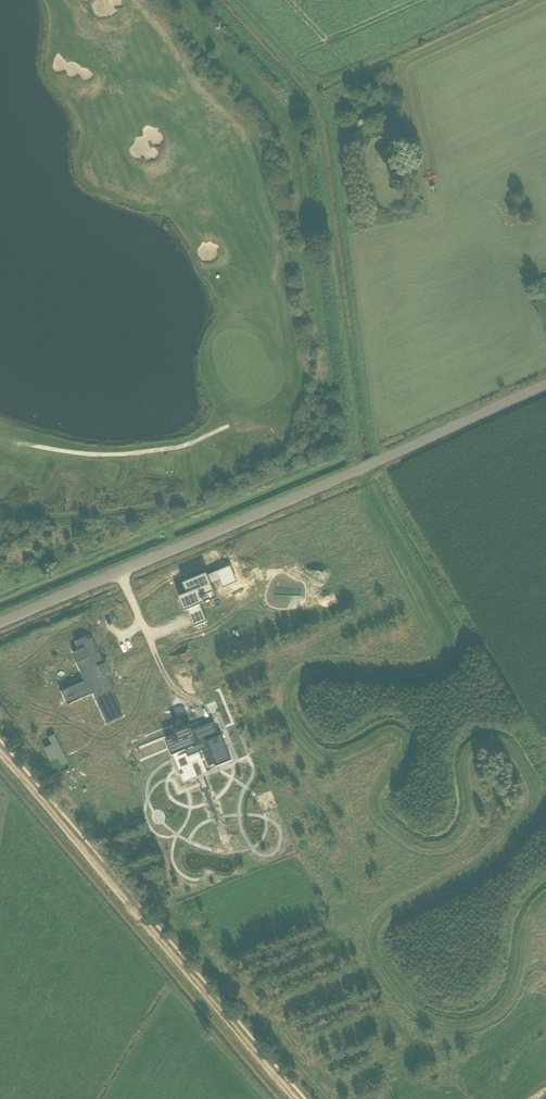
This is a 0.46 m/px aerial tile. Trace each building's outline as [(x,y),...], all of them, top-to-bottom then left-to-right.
[(181,596),(179,597),(182,603),(185,611),(187,610),(194,627),(208,622),(201,605),(200,605),(205,603),(203,598),(207,596),(206,595),(208,594),(214,591),(211,584),(212,584),(221,580),(217,571),(208,575),(207,573),(202,575),(187,581),(183,583),(187,593),(181,596)] [(89,682),(73,690),(77,700),(92,693),(104,719),(121,711),(104,674),(109,672),(105,662),(104,662),(100,654),(100,655),(92,637),(87,639),(86,636),(75,641),(78,649),(73,652),(77,662),(79,661),(89,682)] [(89,682),(79,661),(77,662),(76,663),(84,680),(61,690),(67,704),(77,700),(73,690),(89,682)] [(196,670),(191,674),(199,685),(204,681),(196,670)] [(177,734),(166,739),(172,756),(177,754),(187,750),(189,756),(203,751),(208,748),(215,764),(216,767),(232,760),(221,734),(219,735),(214,722),(192,731),(191,729),(191,728),(190,728),(189,727),(188,727),(187,727),(186,727),(176,731),(177,734)] [(54,735),(48,738),(51,744),(57,757),(62,765),(67,762),(54,735)] [(57,757),(51,744),(45,748),(51,760),(57,757)] [(208,748),(203,751),(209,766),(215,764),(208,748)]
